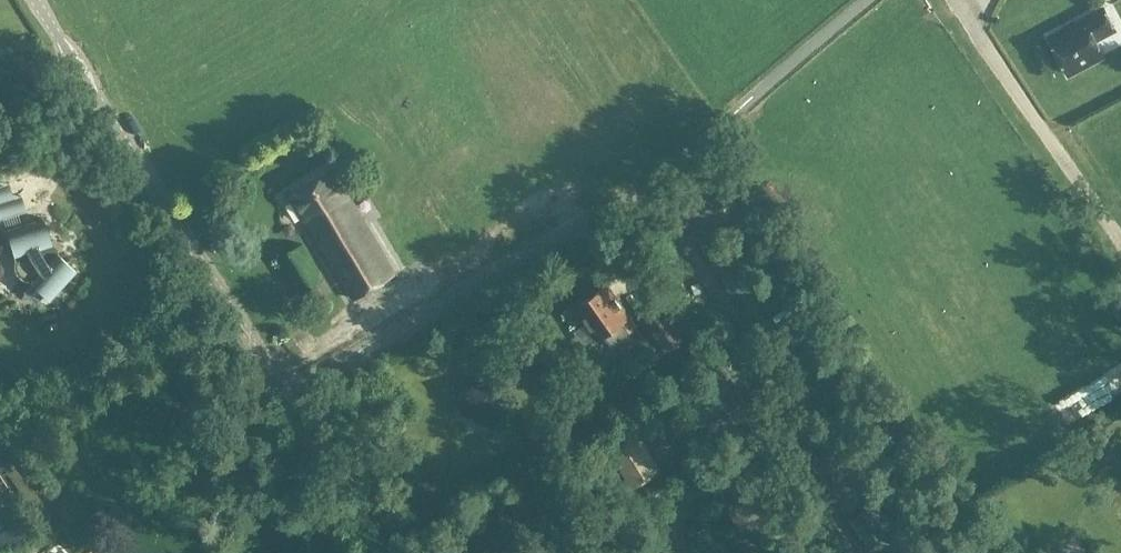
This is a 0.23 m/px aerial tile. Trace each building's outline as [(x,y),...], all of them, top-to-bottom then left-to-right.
[(1114,29),(1106,14),(1103,8),(1049,37),(1069,74),(1104,55),(1095,39),(1114,29)] [(354,299),(397,273),(334,169),(291,194),(354,299)] [(16,264),(16,268),(17,273),(21,276),(25,278),(30,280),(51,299),(77,271),(57,253),(52,245),(44,220),(8,231),(17,259),(16,264)] [(650,264),(638,272),(648,287),(660,279),(650,264)] [(636,328),(606,286),(576,307),(578,311),(576,316),(581,323),(586,322),(597,338),(604,333),(612,344),(636,328)] [(682,337),(655,300),(641,311),(668,348),(682,337)] [(728,372),(696,391),(705,405),(711,415),(727,406),(736,420),(752,410),(728,372)] [(477,378),(461,409),(493,426),(509,394),(477,378)] [(635,486),(661,469),(638,433),(612,450),(635,486)] [(516,447),(522,457),(536,449),(530,439),(516,447)] [(884,471),(876,477),(884,487),(892,482),(884,471)] [(749,535),(782,513),(764,485),(731,507),(749,535)] [(27,531),(10,504),(0,510),(0,547),(27,531)] [(812,552),(803,538),(778,552),(812,552)] [(817,547),(820,552),(830,552),(825,543),(817,547)]
